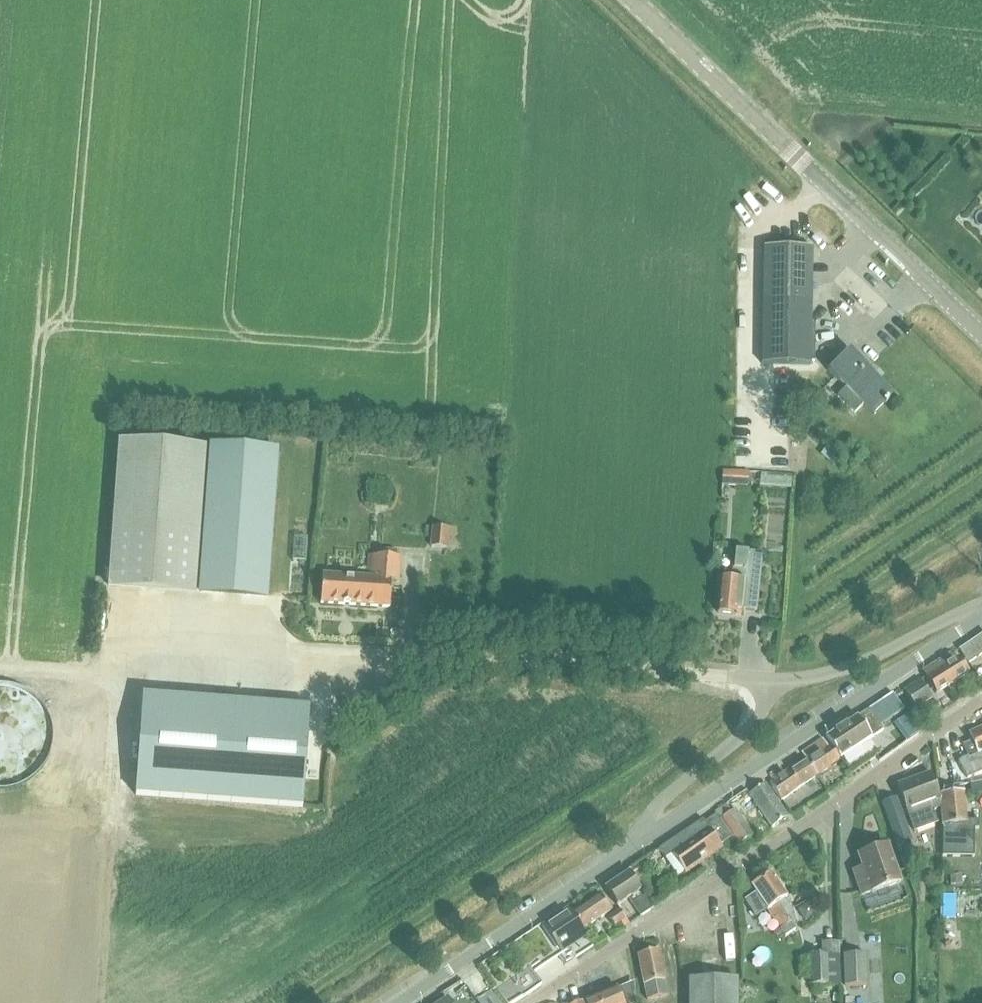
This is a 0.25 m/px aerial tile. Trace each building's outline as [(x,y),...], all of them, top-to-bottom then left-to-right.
[(811,303),(812,248),(789,247),(764,247),(763,302),(762,364),(810,365),(810,362),(811,324),(811,303)] [(853,413),(862,404),(872,415),(893,393),(849,350),(828,372),(844,387),(836,396),(853,413)] [(206,451),(118,445),(108,585),(196,591),(206,451)] [(827,448),(821,455),(828,461),(834,454),(827,448)] [(206,508),(199,590),(202,591),(207,591),(251,594),(266,595),(267,586),(270,541),(276,456),(277,454),(272,453),(244,451),(211,449),(209,464),(208,489),(206,508)] [(748,472),(723,471),(722,486),(748,487),(748,472)] [(450,527),(432,525),(430,545),(449,547),(450,527)] [(367,579),(322,577),(321,603),(390,608),(391,582),(399,582),(401,557),(395,557),(396,550),(378,549),(377,556),(369,555),(367,579)] [(759,585),(762,554),(735,551),(732,581),(721,579),(718,613),(736,615),(736,611),(742,612),(742,610),(756,611),(759,585)] [(981,655),(981,635),(960,650),(969,663),(981,655)] [(939,662),(923,672),(924,672),(938,694),(969,674),(959,658),(956,661),(951,654),(939,662)] [(916,709),(933,699),(922,681),(905,692),(916,709)] [(52,737),(52,731),(51,724),(49,718),(46,712),(42,707),(38,702),(34,697),(29,693),(23,690),(17,688),(11,686),(4,685),(0,685),(0,790),(4,790),(11,789),(17,787),(23,784),(29,781),(34,777),(38,773),(42,768),(46,762),(49,756),(51,750),(52,744),(52,737)] [(869,709),(827,737),(831,743),(830,744),(836,753),(841,760),(852,753),(884,732),(880,726),(904,711),(893,694),(869,709)] [(137,771),(135,795),(177,798),(252,804),(303,807),(307,749),(310,708),(247,703),(142,696),(137,771)] [(958,761),(962,770),(967,779),(970,777),(975,776),(981,773),(981,727),(968,733),(970,737),(971,741),(966,744),(963,745),(965,751),(968,756),(962,759),(958,761)] [(841,760),(830,744),(827,746),(823,739),(812,747),(815,753),(805,759),(817,776),(841,760)] [(817,776),(805,759),(784,773),(781,768),(770,774),(774,780),(770,782),(781,799),(817,776)] [(932,773),(899,785),(916,832),(938,823),(934,811),(942,808),(941,800),(932,773)] [(981,792),(981,781),(970,783),(970,793),(981,792)] [(750,794),(773,829),(789,819),(765,783),(750,794)] [(964,793),(942,795),(944,821),(943,854),(974,855),(974,827),(978,827),(978,821),(967,820),(964,793)] [(898,799),(884,804),(900,845),(913,840),(898,799)] [(734,836),(733,837),(739,846),(754,836),(736,808),(731,811),(727,804),(716,812),(717,813),(734,836)] [(734,836),(717,813),(704,822),(703,820),(660,849),(678,876),(721,846),(720,845),(733,837),(734,836)] [(867,877),(857,881),(862,896),(872,893),(901,884),(888,846),(859,855),(867,877)] [(961,874),(961,864),(944,864),(945,875),(961,874)] [(629,897),(641,915),(653,907),(630,871),(606,887),(618,905),(629,897)] [(756,893),(745,901),(756,917),(767,909),(781,930),(785,937),(796,930),(791,923),(778,904),(788,897),(772,873),(752,886),(756,893)] [(950,884),(962,884),(961,876),(950,876),(950,884)] [(595,890),(569,907),(584,929),(610,912),(595,890)] [(944,895),(944,907),(956,908),(957,896),(944,895)] [(584,929),(569,907),(543,925),(557,947),(584,929)] [(626,919),(620,909),(610,916),(616,926),(620,923),(626,919)] [(626,919),(620,923),(623,927),(624,928),(630,924),(629,923),(626,919)] [(839,985),(839,968),(838,945),(826,945),(827,955),(811,955),(811,985),(839,985)] [(648,1000),(669,995),(659,951),(639,955),(648,1000)] [(941,965),(954,965),(954,952),(941,952),(941,965)] [(844,955),(843,987),(864,987),(864,955),(844,955)] [(504,1002),(514,1002),(540,986),(529,968),(495,990),(504,1002)] [(478,972),(463,981),(476,1001),(491,992),(478,972)] [(738,979),(690,979),(690,1002),(738,1002),(738,979)] [(586,1001),(587,1002),(624,1002),(617,988),(586,1001)]
